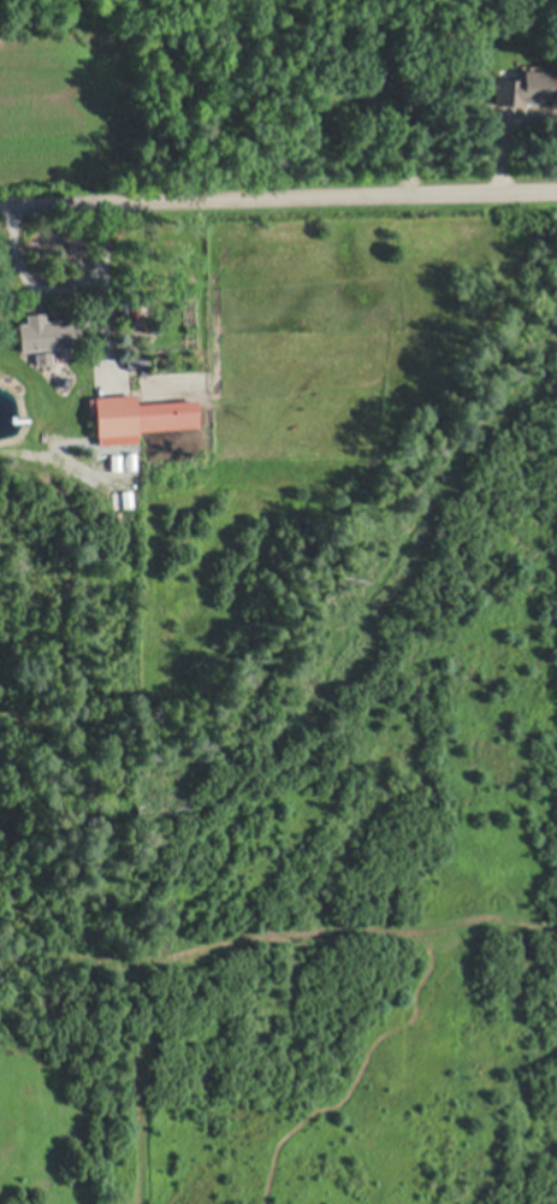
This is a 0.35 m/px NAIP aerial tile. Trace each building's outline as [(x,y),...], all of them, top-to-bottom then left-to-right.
[(525,71),(556,72),(556,107),(550,107),(550,102),(529,101),(529,108),(510,108),(510,105),(496,104),(497,79),(523,81),(525,71)] [(45,312),(46,319),(78,317),(81,343),(22,349),(19,321),(29,320),(28,314),(45,312)] [(52,365),(38,366),(37,353),(51,352),(52,365)] [(149,367),(129,370),(128,356),(148,355),(149,367)] [(136,394),(137,405),(197,400),(200,425),(137,430),(138,441),(101,444),(100,436),(99,436),(96,414),(91,414),(90,400),(95,399),(95,397),(136,394)]
